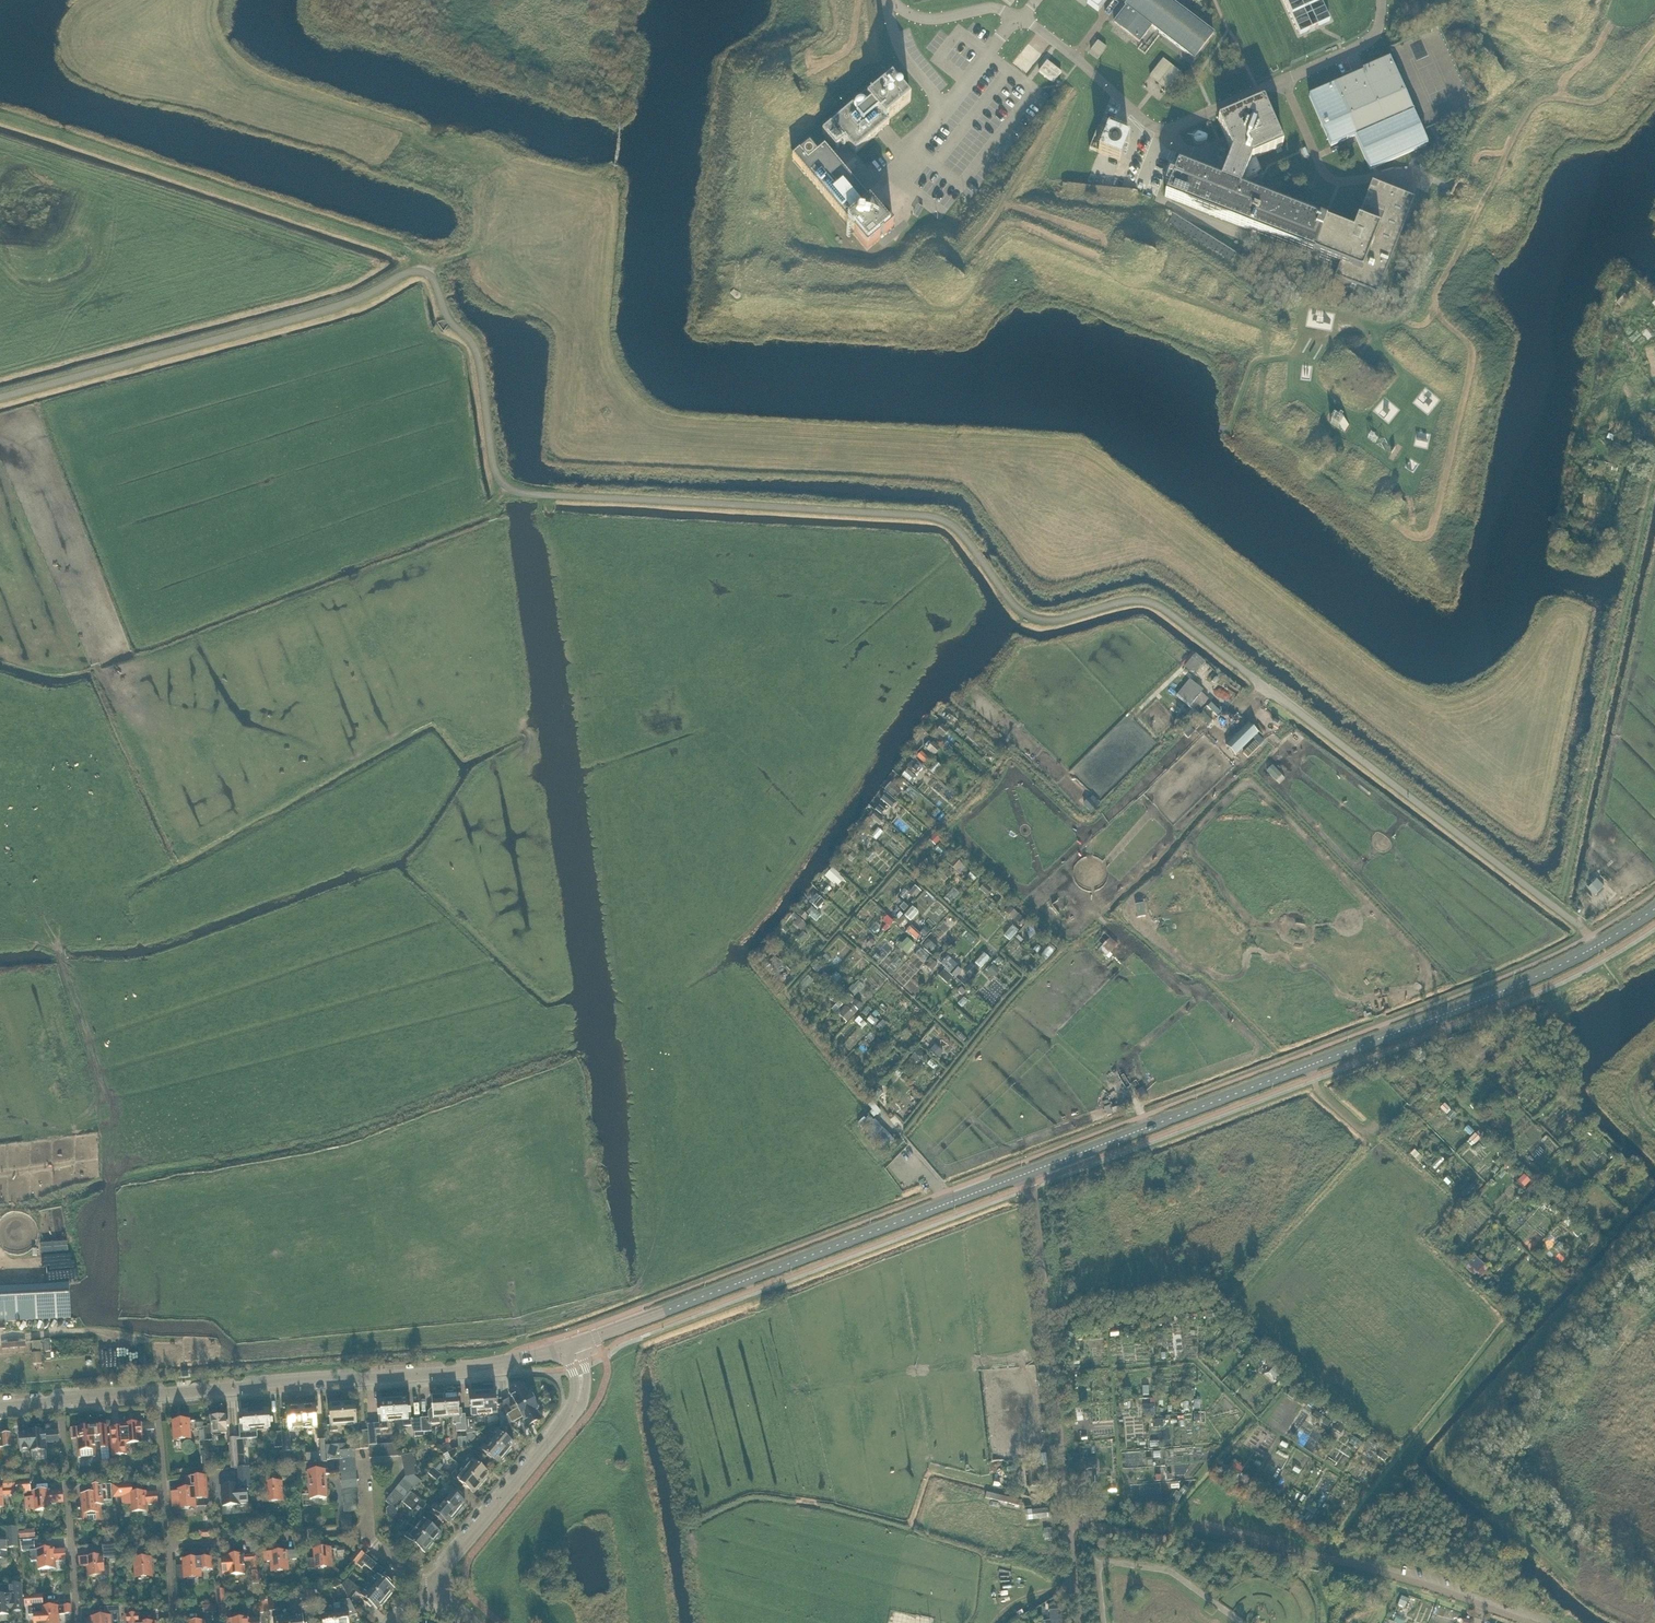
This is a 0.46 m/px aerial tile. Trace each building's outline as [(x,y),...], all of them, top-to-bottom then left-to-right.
[(1088,3),(1088,4),(1098,12),(1107,0),(1083,0),(1088,3)] [(1125,6),(1127,7),(1114,23),(1139,42),(1152,26),(1194,59),(1214,34),(1171,1),(1172,0),(1130,0),(1125,6)] [(1329,21),(1319,0),(1283,0),(1298,35),(1329,21)] [(1107,48),(1099,42),(1091,51),(1100,58),(1107,48)] [(1370,170),(1425,146),(1427,145),(1390,59),(1363,71),(1364,73),(1310,97),(1331,147),(1355,136),(1370,170)] [(1048,61),(1039,72),(1040,72),(1047,78),(1054,83),(1055,81),(1057,79),(1062,73),(1055,67),(1048,61)] [(875,132),(887,122),(911,102),(892,80),(868,100),(866,97),(823,133),(836,149),(845,142),(855,154),(877,135),(875,132)] [(1243,185),(1259,178),(1261,177),(1254,159),(1262,156),(1262,158),(1267,156),(1266,154),(1284,146),(1264,101),(1218,121),(1232,151),(1227,167),(1225,167),(1225,166),(1224,166),(1223,165),(1222,166),(1221,166),(1220,167),(1220,168),(1220,169),(1221,170),(1221,171),(1223,171),(1224,171),(1224,172),(1221,181),(1178,164),(1165,197),(1313,255),(1314,255),(1340,265),(1334,280),(1355,289),(1377,297),(1415,200),(1372,184),(1353,233),(1326,223),(1240,189),(1242,184),(1243,185)] [(1121,162),(1126,148),(1130,140),(1107,131),(1099,153),(1121,162)] [(886,217),(885,217),(881,221),(877,216),(880,213),(879,213),(877,215),(823,152),(818,156),(810,146),(800,155),(794,160),(824,196),(825,195),(856,232),(855,234),(868,249),(894,227),(886,217)] [(1642,344),(1651,339),(1648,334),(1639,339),(1642,344)] [(1199,671),(1205,664),(1195,655),(1183,668),(1186,671),(1190,671),(1194,667),(1199,671)] [(1201,693),(1203,690),(1190,680),(1176,696),(1177,697),(1168,706),(1182,720),(1187,714),(1185,712),(1189,708),(1193,711),(1199,705),(1201,707),(1208,700),(1201,693)] [(1236,756),(1258,733),(1249,724),(1226,746),(1236,756)] [(939,739),(932,748),(939,753),(946,744),(939,739)] [(920,754),(928,759),(933,753),(925,748),(920,754)] [(931,765),(938,771),(945,763),(939,757),(931,765)] [(1083,802),(1092,811),(1100,802),(1096,798),(1093,801),(1089,797),(1083,802)] [(931,806),(934,814),(943,810),(940,802),(931,806)] [(883,824),(873,832),(871,830),(861,838),(868,847),(879,838),(878,837),(887,830),(883,824)] [(944,842),(939,846),(944,853),(950,849),(944,842)] [(839,868),(830,878),(840,887),(849,876),(839,868)] [(948,876),(943,885),(959,895),(965,886),(948,876)] [(912,890),(919,896),(926,888),(919,882),(912,890)] [(904,885),(902,894),(911,896),(913,887),(904,885)] [(917,901),(926,909),(939,896),(929,888),(917,901)] [(1056,897),(1062,909),(1072,904),(1066,892),(1056,897)] [(945,911),(950,906),(940,897),(936,903),(945,911)] [(910,909),(914,903),(907,899),(903,905),(910,909)] [(909,910),(917,917),(923,910),(915,903),(909,910)] [(1016,912),(1019,907),(1013,903),(1009,908),(1016,912)] [(928,921),(935,927),(943,918),(936,911),(928,921)] [(804,926),(810,920),(805,915),(799,921),(804,926)] [(898,932),(905,927),(900,921),(894,926),(898,932)] [(1031,937),(1041,927),(1034,921),(1024,930),(1031,937)] [(921,937),(926,931),(916,922),(910,929),(921,937)] [(1018,924),(1006,947),(1015,953),(1021,942),(1030,947),(1034,940),(1019,932),(1023,926),(1018,924)] [(1103,948),(1111,955),(1124,942),(1116,934),(1103,948)] [(914,947),(918,940),(910,935),(906,942),(914,947)] [(931,937),(927,944),(942,951),(946,944),(931,937)] [(926,946),(919,952),(926,960),(933,954),(926,946)] [(843,957),(830,948),(817,967),(830,976),(843,957)] [(986,949),(979,961),(986,965),(993,953),(986,949)] [(778,954),(774,959),(790,972),(794,967),(778,954)] [(1008,979),(1019,972),(1012,961),(1008,964),(1003,957),(984,970),(991,980),(1004,971),(1008,979)] [(840,968),(831,977),(838,983),(847,974),(840,968)] [(976,978),(980,972),(975,968),(970,974),(976,978)] [(813,972),(805,979),(811,986),(819,980),(813,972)] [(853,1002),(844,1012),(852,1020),(861,1010),(853,1002)] [(863,1013),(859,1020),(869,1026),(873,1019),(863,1013)] [(888,1017),(880,1024),(884,1029),(892,1022),(888,1017)] [(924,1045),(915,1052),(920,1059),(929,1051),(924,1045)] [(1448,1099),(1443,1104),(1450,1110),(1454,1105),(1448,1099)] [(874,1120),(870,1124),(866,1120),(860,1126),(883,1150),(894,1140),(874,1120)] [(1471,1121),(1466,1127),(1473,1132),(1478,1127),(1471,1121)] [(1478,1141),(1484,1134),(1478,1129),(1472,1135),(1478,1141)] [(1445,1166),(1441,1170),(1450,1179),(1454,1174),(1445,1166)] [(1533,1181),(1527,1186),(1532,1192),(1538,1187),(1533,1181)] [(1570,1201),(1574,1197),(1563,1188),(1560,1192),(1570,1201)] [(72,1318),(70,1284),(0,1288),(0,1329),(7,1329),(6,1321),(72,1318)] [(529,1395),(528,1394),(523,1385),(510,1392),(517,1406),(511,1409),(510,1399),(503,1402),(505,1417),(536,1401),(533,1394),(531,1395),(531,1394),(529,1395)] [(496,1392),(491,1393),(491,1391),(483,1392),(485,1415),(498,1414),(497,1406),(498,1406),(498,1400),(497,1400),(496,1392)] [(471,1416),(485,1415),(483,1392),(476,1392),(476,1394),(471,1394),(472,1402),(470,1402),(471,1408),(472,1408),(472,1409),(471,1409),(471,1416)] [(458,1395),(452,1395),(452,1394),(445,1395),(447,1418),(455,1417),(455,1421),(460,1421),(459,1409),(460,1407),(460,1405),(458,1404),(458,1395)] [(440,1418),(447,1418),(445,1395),(438,1395),(438,1397),(433,1397),(433,1405),(432,1407),(433,1409),(432,1411),(432,1413),(429,1413),(429,1419),(422,1419),(423,1433),(432,1432),(431,1425),(440,1424),(440,1418)] [(402,1399),(402,1398),(394,1399),(395,1421),(404,1420),(404,1424),(409,1424),(409,1420),(412,1420),(411,1405),(408,1405),(407,1399),(402,1399)] [(388,1421),(395,1421),(394,1399),(386,1399),(386,1401),(381,1401),(381,1408),(378,1408),(380,1430),(389,1429),(388,1421)] [(538,1408),(539,1407),(536,1401),(505,1417),(508,1417),(508,1420),(521,1414),(528,1427),(541,1420),(536,1410),(538,1409),(538,1408)] [(355,1403),(350,1403),(350,1402),(343,1403),(345,1425),(353,1425),(353,1430),(361,1429),(360,1418),(357,1418),(357,1416),(358,1415),(358,1412),(356,1411),(355,1403)] [(1103,1416),(1104,1408),(1111,1409),(1111,1403),(1094,1402),(1093,1415),(1103,1416)] [(338,1426),(345,1425),(343,1403),(336,1403),(336,1404),(330,1405),(331,1410),(329,1410),(331,1432),(338,1431),(338,1426)] [(302,1407),(300,1407),(300,1404),(290,1405),(291,1408),(288,1408),(290,1427),(282,1427),(282,1432),(274,1433),(275,1448),(283,1448),(283,1450),(291,1449),(290,1430),(303,1429),(302,1407)] [(325,1424),(317,1425),(316,1406),(302,1407),(303,1429),(318,1428),(318,1440),(326,1440),(325,1424)] [(265,1410),(265,1408),(256,1409),(258,1431),(271,1430),(271,1424),(273,1423),(273,1415),(270,1416),(269,1409),(265,1410)] [(251,1432),(258,1431),(256,1409),(248,1409),(248,1411),(243,1411),(243,1418),(241,1418),(242,1432),(243,1432),(244,1437),(251,1436),(251,1432)] [(1179,1409),(1170,1411),(1172,1419),(1181,1417),(1179,1409)] [(229,1418),(226,1419),(226,1417),(211,1418),(211,1425),(208,1425),(208,1427),(204,1428),(205,1441),(213,1440),(213,1435),(227,1434),(227,1432),(230,1432),(229,1427),(229,1418)] [(1114,1432),(1112,1417),(1095,1419),(1097,1434),(1114,1432)] [(467,1434),(476,1433),(474,1418),(466,1419),(467,1434)] [(415,1433),(423,1433),(422,1419),(414,1420),(415,1433)] [(192,1439),(190,1421),(190,1420),(173,1421),(175,1441),(192,1439)] [(460,1421),(455,1421),(456,1433),(466,1433),(466,1422),(460,1422),(460,1421)] [(125,1427),(111,1428),(113,1455),(127,1454),(126,1444),(143,1443),(142,1430),(155,1429),(155,1422),(125,1424),(125,1427)] [(82,1428),(72,1428),(73,1439),(78,1438),(78,1439),(79,1448),(79,1458),(96,1456),(96,1447),(95,1442),(102,1441),(102,1446),(102,1448),(109,1447),(108,1439),(107,1426),(86,1427),(82,1428)] [(369,1446),(369,1439),(368,1430),(360,1431),(360,1439),(361,1449),(370,1449),(369,1446)] [(377,1445),(377,1439),(376,1430),(368,1430),(369,1439),(369,1446),(377,1445)] [(29,1432),(20,1433),(21,1452),(30,1451),(30,1452),(47,1450),(46,1439),(59,1438),(59,1431),(46,1432),(46,1431),(29,1432)] [(505,1435),(504,1436),(498,1431),(490,1440),(507,1455),(512,1449),(511,1448),(514,1444),(508,1439),(509,1438),(505,1435)] [(12,1447),(11,1433),(0,1434),(0,1447),(12,1447)] [(1154,1444),(1162,1441),(1160,1434),(1152,1436),(1154,1444)] [(1371,1435),(1368,1441),(1376,1445),(1379,1439),(1371,1435)] [(239,1468),(237,1439),(237,1438),(229,1439),(232,1468),(239,1468)] [(246,1467),(244,1439),(239,1439),(237,1439),(239,1468),(246,1467)] [(503,1460),(507,1455),(490,1440),(482,1450),(488,1455),(487,1456),(491,1459),(492,1459),(498,1464),(502,1460),(503,1460)] [(370,1459),(377,1458),(377,1445),(369,1446),(370,1449),(370,1459)] [(341,1459),(355,1458),(355,1450),(340,1451),(340,1454),(341,1459)] [(452,1451),(448,1453),(451,1459),(453,1460),(457,1454),(456,1450),(452,1451)] [(414,1454),(402,1456),(403,1463),(416,1461),(414,1454)] [(342,1467),(356,1466),(355,1458),(341,1459),(341,1460),(342,1467)] [(342,1473),(342,1467),(341,1460),(334,1461),(335,1469),(309,1471),(309,1480),(310,1499),(328,1498),(326,1475),(342,1473)] [(416,1461),(403,1463),(405,1470),(417,1467),(416,1461)] [(439,1461),(433,1466),(439,1471),(443,1465),(439,1461)] [(482,1466),(480,1466),(473,1461),(465,1470),(483,1484),(487,1479),(486,1478),(490,1474),(483,1468),(483,1467),(482,1466)] [(1231,1470),(1248,1478),(1251,1471),(1234,1464),(1231,1470)] [(342,1474),(356,1473),(356,1466),(342,1467),(342,1473),(342,1474)] [(483,1484),(465,1470),(460,1466),(452,1475),(452,1477),(455,1480),(457,1480),(463,1485),(464,1487),(466,1488),(468,1488),(474,1493),(477,1489),(478,1490),(483,1484)] [(417,1467),(405,1470),(406,1477),(414,1475),(419,1474),(417,1467)] [(428,1473),(428,1474),(438,1482),(443,1476),(433,1468),(428,1473)] [(29,1471),(16,1472),(16,1480),(29,1479),(29,1471)] [(343,1481),(357,1481),(356,1473),(342,1474),(343,1481)] [(406,1477),(404,1479),(414,1487),(416,1489),(422,1481),(414,1475),(406,1477)] [(178,1492),(172,1492),(172,1501),(173,1508),(179,1507),(179,1509),(182,1509),(189,1509),(197,1508),(196,1500),(209,1499),(207,1476),(186,1477),(186,1478),(187,1489),(183,1489),(178,1489),(178,1492)] [(414,1487),(404,1479),(399,1485),(409,1493),(414,1487)] [(4,1507),(2,1494),(16,1493),(16,1488),(15,1480),(4,1481),(4,1489),(2,1489),(2,1488),(0,1488),(0,1507),(4,1507)] [(343,1489),(357,1488),(357,1481),(343,1481),(343,1489)] [(20,1491),(30,1491),(29,1482),(20,1483),(20,1491)] [(284,1501),(282,1483),(282,1482),(266,1483),(267,1503),(284,1501)] [(91,1494),(82,1494),(84,1521),(101,1520),(100,1505),(105,1505),(104,1501),(113,1501),(112,1492),(112,1484),(103,1485),(90,1486),(91,1494)] [(114,1493),(129,1492),(129,1484),(113,1485),(114,1493)] [(239,1485),(221,1486),(223,1506),(240,1505),(240,1504),(249,1503),(247,1487),(239,1488),(239,1485)] [(405,1498),(409,1493),(399,1485),(395,1490),(405,1498)] [(344,1496),(358,1495),(357,1488),(343,1489),(344,1496)] [(34,1497),(25,1498),(26,1510),(35,1509),(35,1511),(36,1511),(44,1511),(52,1510),(51,1503),(64,1502),(63,1491),(50,1492),(50,1490),(43,1491),(38,1491),(33,1492),(34,1497)] [(400,1504),(405,1498),(395,1490),(391,1496),(400,1504)] [(456,1491),(455,1494),(450,1490),(441,1500),(458,1514),(464,1508),(462,1507),(466,1503),(461,1499),(462,1497),(456,1491)] [(130,1493),(123,1494),(124,1505),(131,1504),(131,1513),(133,1513),(141,1512),(148,1512),(148,1511),(148,1505),(159,1504),(158,1493),(147,1493),(147,1492),(139,1493),(135,1493),(130,1493)] [(418,1506),(423,1501),(412,1492),(408,1497),(418,1506)] [(1020,1506),(1021,1501),(987,1493),(986,1498),(1020,1506)] [(344,1504),(359,1503),(358,1495),(344,1496),(344,1504)] [(396,1509),(400,1504),(391,1496),(386,1501),(390,1505),(396,1509)] [(422,1509),(418,1506),(408,1497),(404,1502),(414,1511),(414,1517),(417,1519),(412,1525),(416,1529),(434,1543),(438,1538),(437,1537),(441,1533),(435,1528),(434,1526),(432,1524),(431,1524),(421,1516),(422,1509)] [(453,1520),(458,1514),(441,1500),(433,1510),(438,1514),(436,1517),(442,1522),(444,1519),(449,1523),(452,1519),(453,1520)] [(345,1512),(359,1511),(359,1503),(344,1504),(345,1512)] [(1306,1516),(1311,1520),(1320,1507),(1313,1503),(1307,1511),(1302,1508),(1298,1514),(1304,1518),(1306,1516)] [(398,1511),(396,1509),(390,1505),(387,1509),(387,1515),(401,1527),(406,1520),(396,1512),(398,1511)] [(1033,1520),(1051,1518),(1051,1509),(1032,1511),(1033,1520)] [(1055,1523),(1047,1522),(1046,1533),(1055,1533),(1055,1523)] [(18,1527),(7,1528),(8,1539),(0,1539),(0,1559),(8,1559),(7,1548),(19,1547),(18,1527)] [(429,1549),(434,1543),(416,1529),(411,1535),(408,1532),(405,1536),(414,1544),(415,1546),(416,1547),(418,1547),(425,1552),(428,1548),(429,1549)] [(316,1569),(333,1568),(331,1548),(314,1549),(316,1569)] [(54,1549),(31,1550),(32,1561),(38,1561),(39,1569),(56,1568),(55,1561),(66,1560),(66,1549),(54,1550),(54,1549)] [(117,1557),(115,1557),(115,1550),(103,1551),(104,1556),(79,1558),(80,1567),(87,1566),(88,1577),(99,1576),(100,1580),(100,1582),(102,1584),(104,1585),(106,1584),(107,1583),(108,1582),(109,1580),(108,1567),(105,1567),(104,1558),(110,1557),(111,1562),(118,1561),(117,1557)] [(288,1560),(302,1559),(301,1550),(264,1553),(265,1562),(271,1561),(272,1572),(289,1571),(288,1560)] [(357,1565),(365,1555),(359,1550),(351,1560),(357,1565)] [(257,1555),(244,1556),(244,1555),(227,1556),(227,1557),(222,1558),(223,1575),(228,1574),(228,1576),(246,1574),(245,1561),(258,1560),(257,1555)] [(365,1565),(373,1572),(378,1576),(383,1570),(366,1556),(358,1565),(362,1569),(365,1565)] [(153,1577),(152,1559),(152,1557),(135,1559),(136,1578),(153,1577)] [(213,1558),(200,1559),(200,1558),(183,1559),(185,1579),(202,1578),(201,1570),(214,1569),(213,1558)] [(994,1566),(996,1577),(1003,1576),(1001,1565),(994,1566)] [(385,1577),(383,1580),(378,1576),(370,1586),(387,1600),(392,1594),(391,1593),(394,1589),(389,1585),(391,1583),(385,1577)] [(359,1588),(359,1589),(347,1579),(343,1585),(348,1596),(350,1599),(356,1592),(362,1596),(366,1600),(365,1602),(371,1608),(372,1605),(378,1609),(381,1605),(382,1606),(387,1600),(370,1586),(365,1593),(359,1588)] [(12,1615),(12,1614),(12,1612),(24,1611),(24,1610),(24,1606),(23,1584),(10,1585),(10,1595),(2,1596),(0,1596),(0,1616),(12,1615)] [(1419,1594),(1408,1590),(1396,1618),(1409,1622),(1421,1622),(1423,1618),(1411,1613),(1419,1594)] [(308,1592),(310,1606),(318,1605),(316,1591),(308,1592)] [(301,1607),(310,1606),(308,1592),(305,1592),(300,1593),(300,1594),(300,1597),(300,1599),(301,1607)] [(25,1596),(26,1607),(29,1607),(29,1615),(35,1615),(35,1622),(60,1622),(59,1615),(72,1614),(72,1605),(59,1606),(51,1607),(47,1607),(42,1608),(42,1606),(44,1606),(43,1595),(25,1596)] [(276,1596),(268,1597),(269,1611),(278,1610),(276,1596)] [(334,1604),(335,1611),(336,1618),(336,1622),(349,1622),(350,1621),(350,1619),(348,1618),(348,1617),(358,1614),(350,1599),(340,1601),(341,1603),(334,1604)] [(268,1612),(267,1601),(259,1601),(260,1613),(268,1612)] [(322,1606),(322,1612),(323,1620),(322,1622),(336,1622),(336,1618),(335,1611),(334,1604),(334,1601),(325,1602),(326,1606),(322,1606)] [(214,1605),(204,1605),(204,1611),(204,1613),(217,1612),(217,1604),(214,1605)] [(91,1617),(92,1622),(121,1622),(120,1606),(105,1607),(106,1616),(91,1617)] [(303,1615),(303,1611),(297,1612),(297,1616),(290,1617),(291,1622),(307,1622),(306,1615),(303,1615)] [(126,1615),(126,1622),(141,1622),(140,1614),(126,1615)] [(1059,1614),(1051,1615),(1052,1622),(1061,1622),(1059,1614)]
